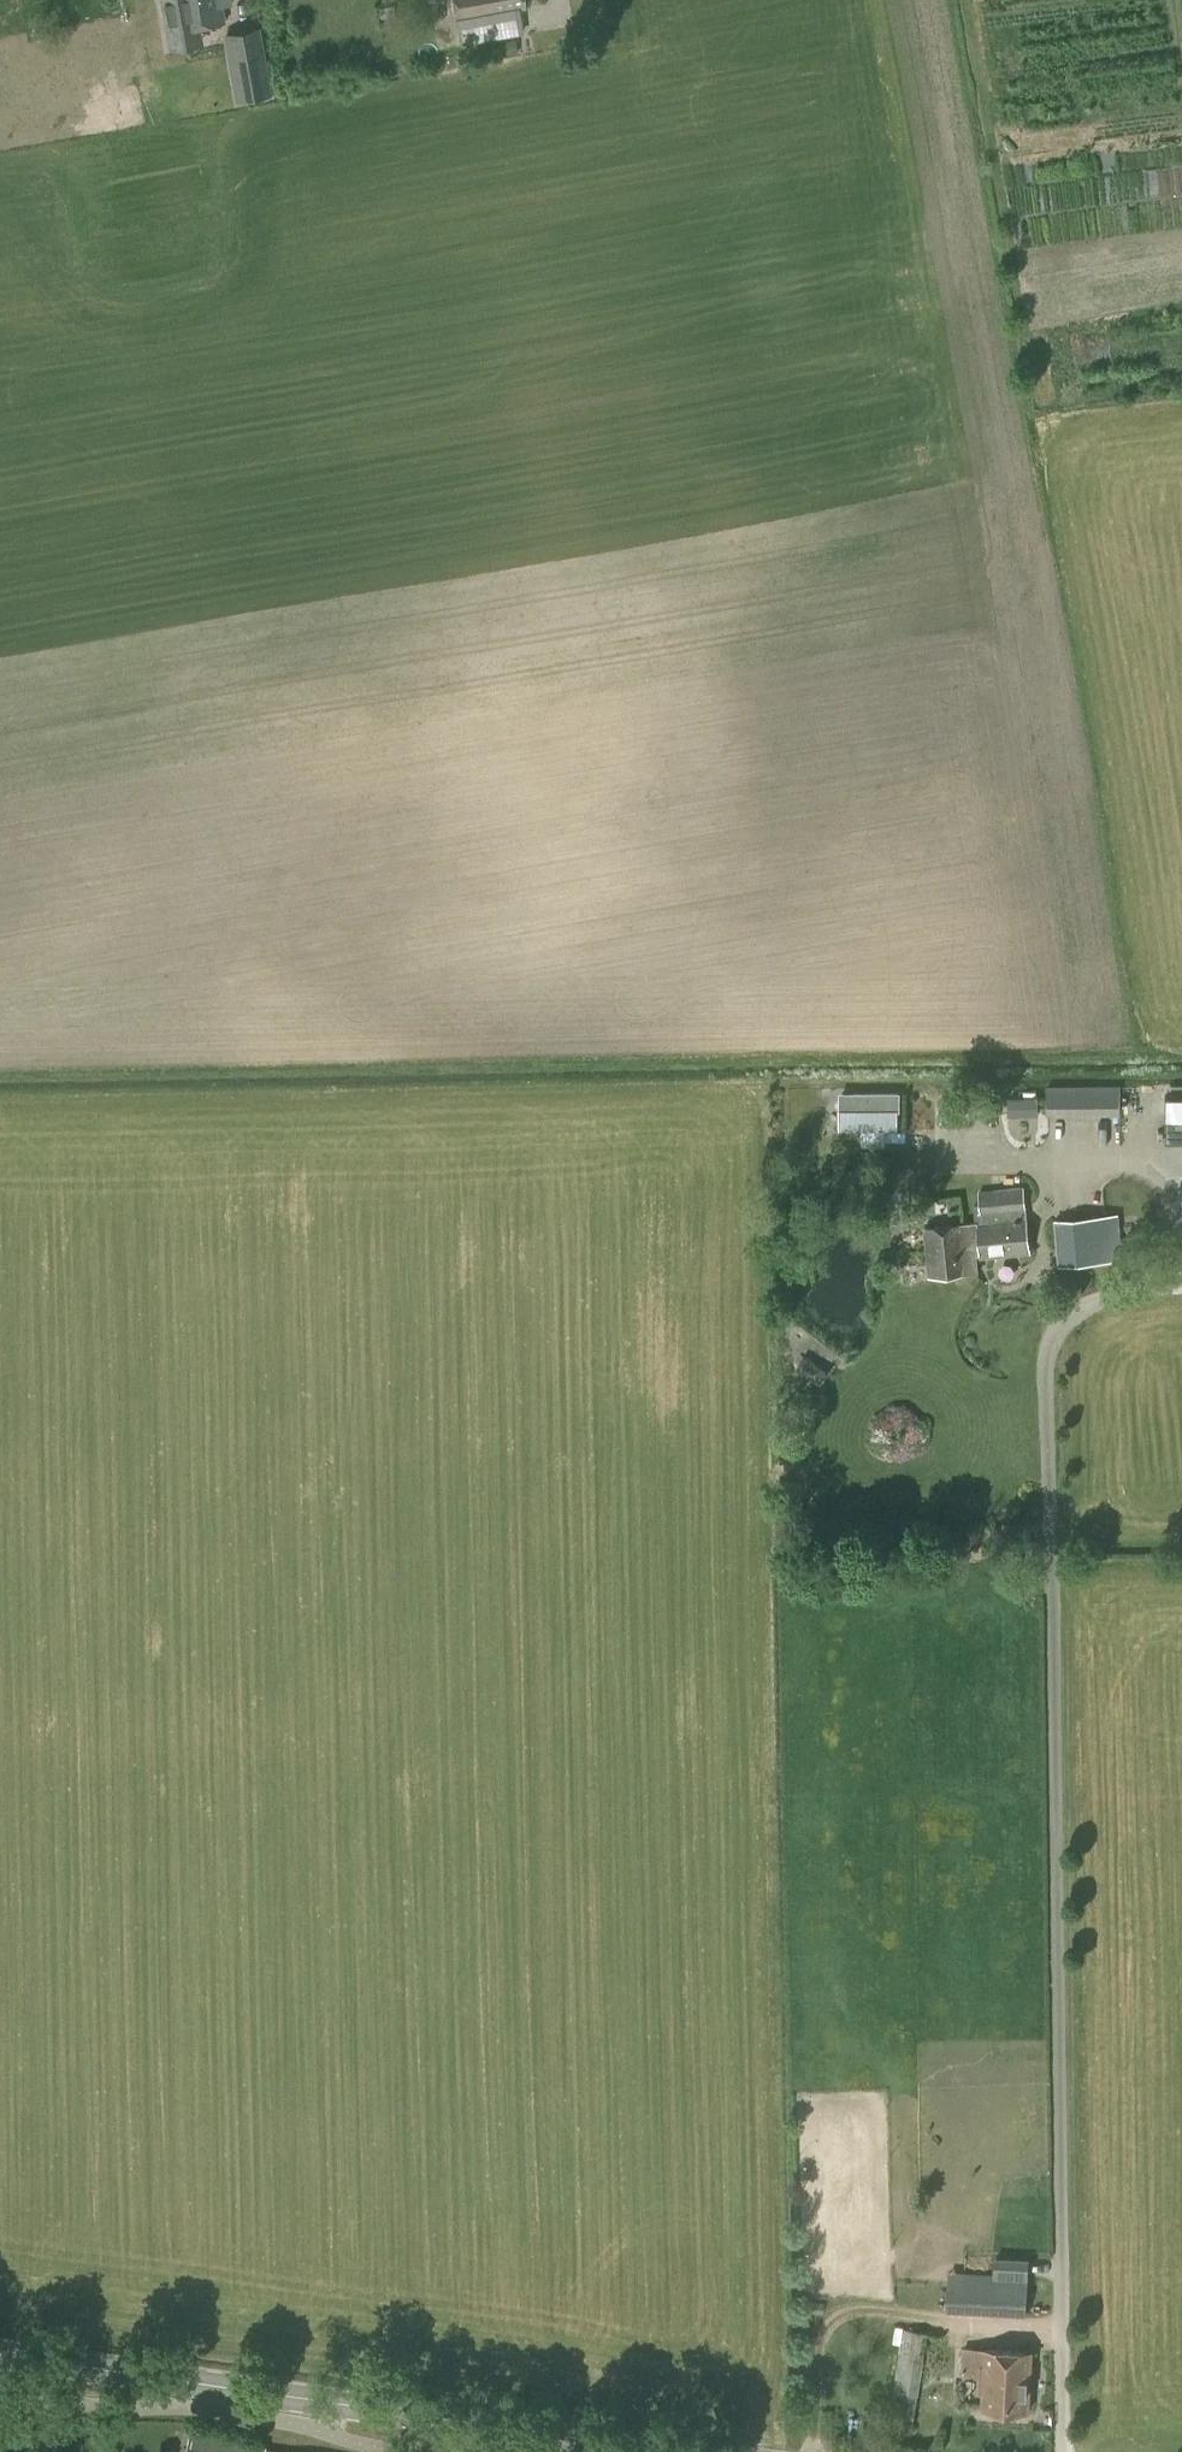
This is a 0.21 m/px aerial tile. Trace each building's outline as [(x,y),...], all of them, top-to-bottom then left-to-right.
[(178,27),(222,20),(219,0),(174,0),(178,27)] [(454,20),(525,7),(524,0),(451,0),(454,20)] [(250,29),(223,34),(235,101),(271,94),(268,75),(259,77),(250,29)] [(1046,1115),(1119,1115),(1119,1085),(1046,1085),(1046,1115)] [(900,1092),(850,1092),(850,1109),(840,1109),(839,1129),(898,1129),(898,1111),(900,1111),(900,1092)] [(1038,1115),(1039,1096),(1008,1096),(1008,1114),(1038,1115)] [(1164,1118),(1164,1141),(1181,1141),(1181,1118),(1164,1118)] [(978,1223),(981,1257),(1032,1252),(1025,1189),(975,1194),(978,1223)] [(1059,1215),(1060,1261),(1125,1259),(1123,1213),(1059,1215)] [(977,1257),(981,1257),(978,1223),(927,1228),(932,1277),(978,1272),(977,1257)] [(821,1384),(828,1372),(804,1357),(796,1369),(821,1384)] [(1026,2316),(1028,2276),(965,2272),(962,2312),(1026,2316)] [(912,2433),(927,2332),(903,2328),(888,2430),(912,2433)] [(1031,2412),(1034,2352),(965,2349),(964,2375),(982,2375),(981,2392),(984,2392),(984,2410),(1031,2412)]
